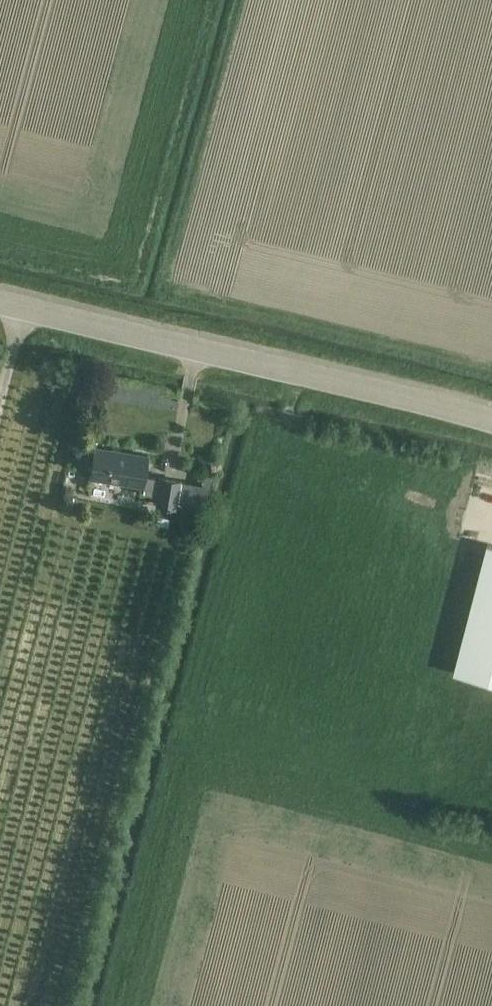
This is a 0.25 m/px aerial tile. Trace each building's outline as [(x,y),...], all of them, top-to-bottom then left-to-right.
[(158,504),(176,507),(180,480),(161,477),(161,478),(144,475),(147,457),(95,448),(90,475),(110,478),(141,484),(139,493),(159,497),(158,504)] [(64,491),(62,504),(75,507),(78,494),(64,491)] [(203,530),(207,507),(183,503),(179,526),(203,530)] [(491,620),(491,545),(488,544),(439,741),(461,747),(491,620)]
